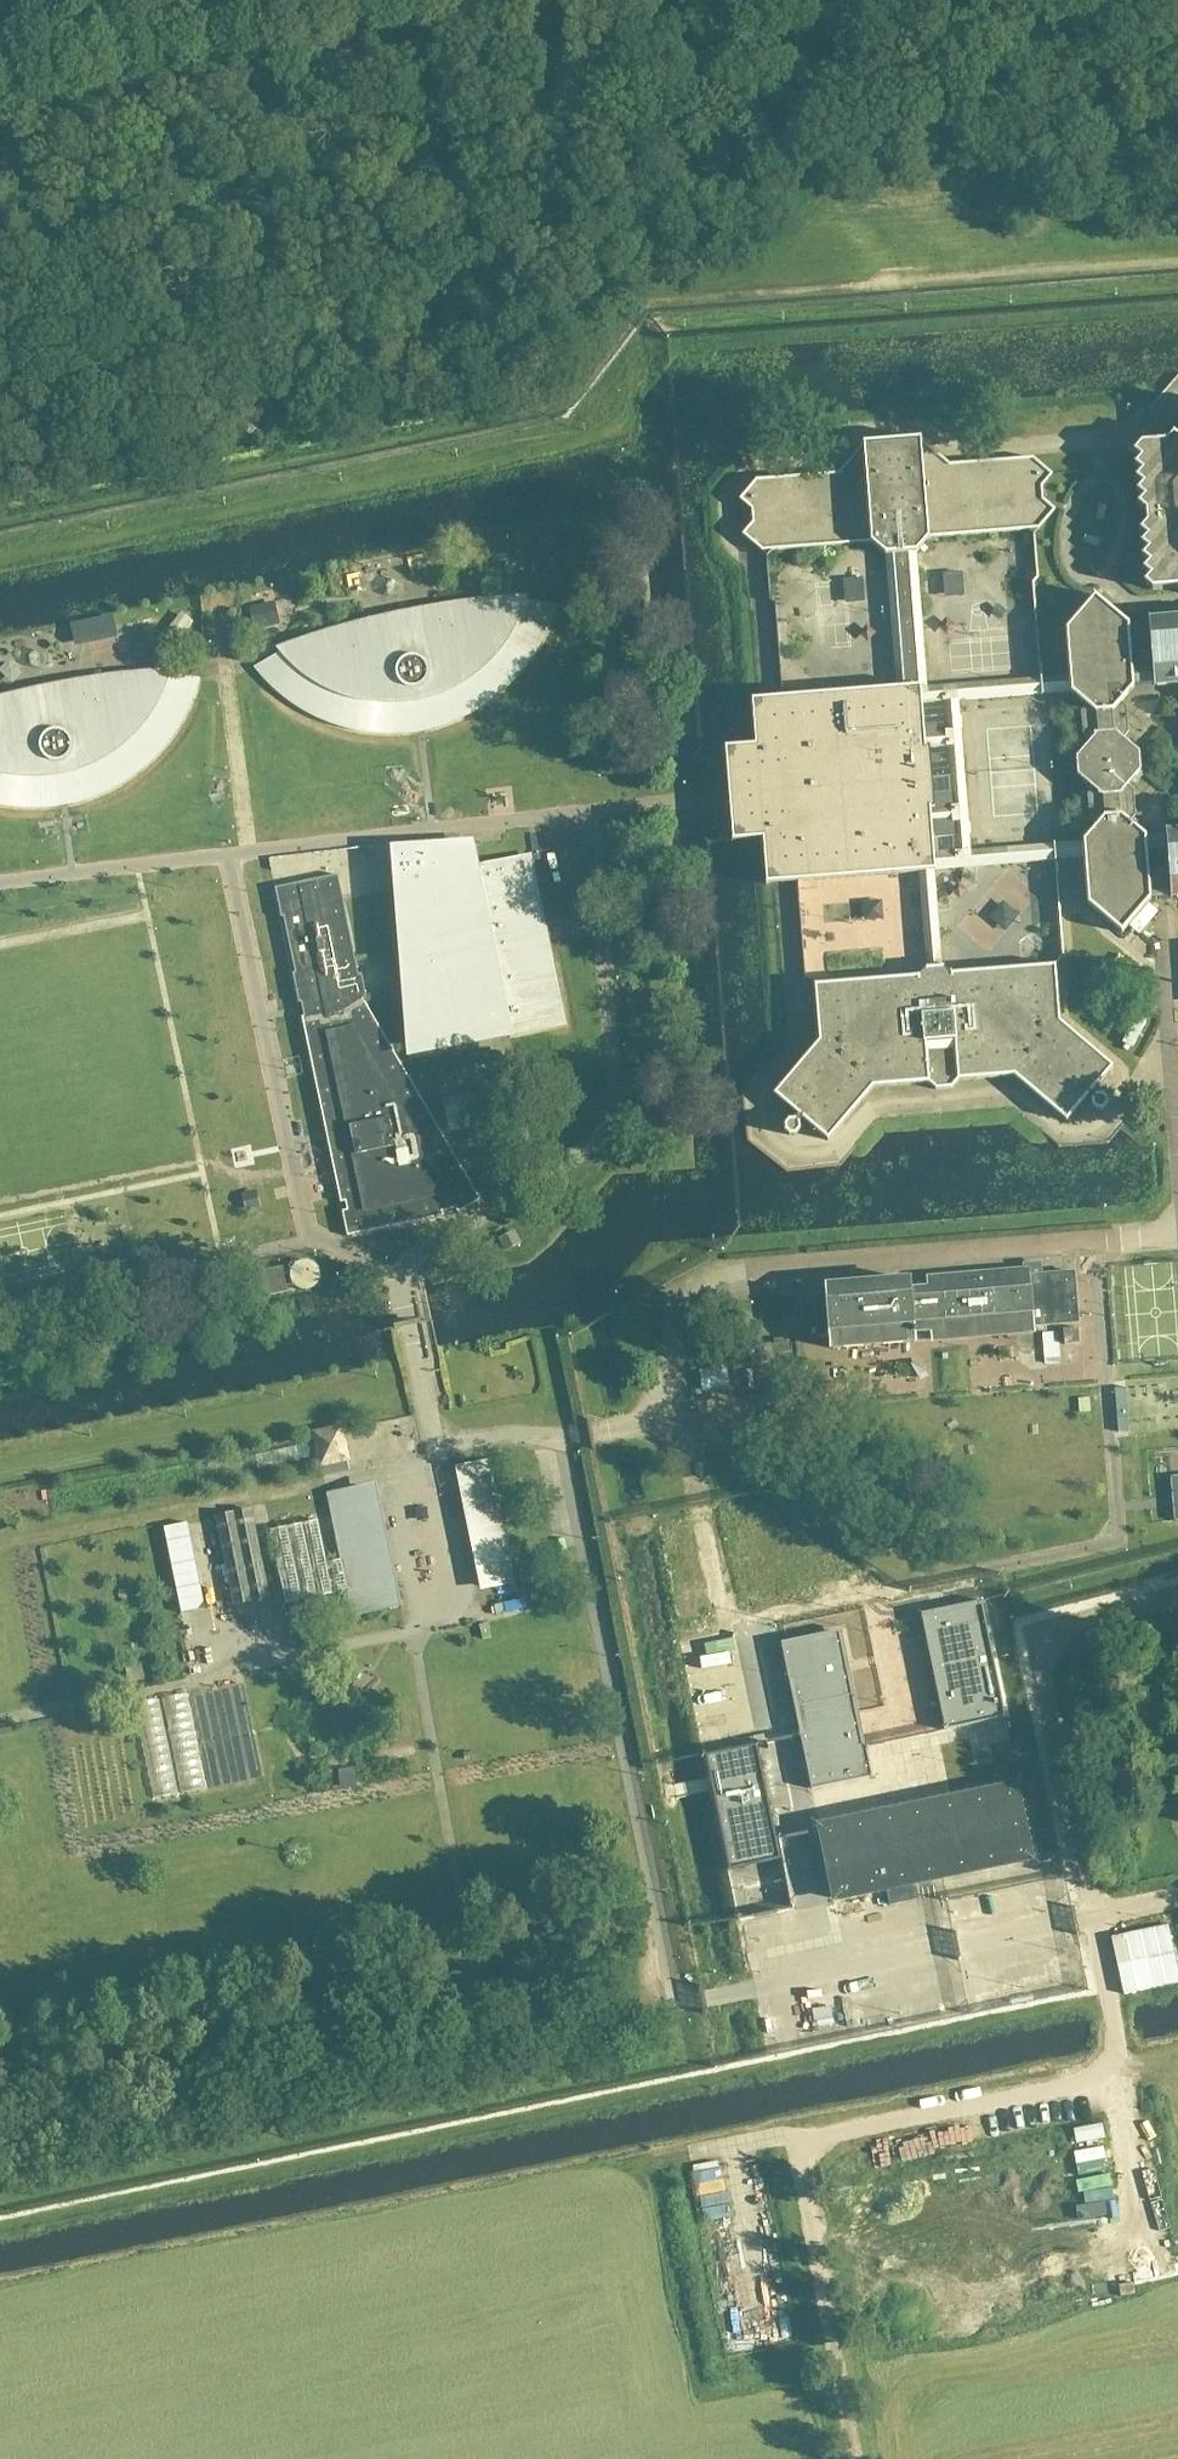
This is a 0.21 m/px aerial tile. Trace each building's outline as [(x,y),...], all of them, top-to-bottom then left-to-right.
[(1172,432),(1166,440),(1139,442),(1132,451),(1139,457),(1133,464),(1140,470),(1134,477),(1141,483),(1135,490),(1142,496),(1136,503),(1143,510),(1144,522),(1138,530),(1145,536),(1139,543),(1146,549),(1140,556),(1147,562),(1141,569),(1148,575),(1142,582),(1150,589),(1176,587),(1177,588),(1177,438),(1172,432)] [(1068,676),(926,687),(915,553),(928,539),(1037,530),(1054,509),(1042,498),(1041,486),(1051,473),(1032,456),(948,463),(920,439),(920,437),(862,442),(862,443),(838,472),(755,478),(738,498),(750,508),(751,521),(740,533),(760,552),(870,543),(884,556),(895,689),(750,701),(754,746),(724,748),(724,756),(731,841),(761,839),(765,885),(917,873),(924,969),(917,977),(812,985),(817,1042),(772,1094),(797,1116),(793,1120),(787,1120),(783,1125),(784,1131),(789,1135),(795,1135),(798,1131),(798,1124),(801,1120),(827,1142),(873,1088),(926,1084),(935,1091),(950,1090),(958,1081),(1013,1077),(1065,1122),(1087,1097),(1090,1100),(1091,1107),(1096,1112),(1102,1111),(1107,1106),(1106,1100),(1100,1095),(1095,1095),(1091,1092),(1112,1067),(1059,1021),(1055,966),(950,974),(941,967),(933,870),(1082,858),(1086,905),(1121,934),(1150,900),(1149,892),(1168,890),(1169,899),(1177,898),(1177,832),(1164,833),(1164,836),(1145,838),(1145,837),(1128,822),(1134,814),(1133,792),(1126,787),(1139,771),(1138,753),(1129,745),(1128,730),(1126,709),(1122,706),(1119,703),(1122,700),(1133,688),(1153,686),(1153,688),(1177,686),(1177,618),(1148,621),(1149,629),(1128,631),(1128,625),(1093,595),(1064,629),(1068,676)] [(297,582),(272,590),(277,606),(302,598),(297,582)] [(522,600),(523,598),(461,603),(399,613),(339,628),(279,648),(281,650),(257,664),(274,683),(294,699),(316,712),(339,721),(364,727),(390,728),(415,726),(423,725),(448,717),(472,706),(494,691),(513,673),(529,652),(541,628),(550,603),(522,600)] [(279,626),(274,603),(249,609),(255,632),(279,626)] [(193,677),(166,674),(166,671),(149,672),(131,674),(113,676),(95,678),(78,681),(60,684),(42,687),(25,691),(8,695),(0,697),(0,799),(5,800),(13,801),(21,802),(28,802),(36,802),(44,802),(52,801),(60,800),(66,799),(74,797),(82,795),(90,792),(97,789),(104,786),(112,782),(119,778),(125,774),(132,769),(138,764),(144,759),(150,753),(156,747),(161,741),(166,735),(170,728),(175,721),(179,714),(182,707),(186,700),(189,692),(191,685),(193,677)] [(469,842),(394,848),(409,1045),(505,1025),(507,1034),(562,1023),(527,856),(474,867),(469,842)] [(323,1013),(301,1017),(347,1240),(459,1216),(482,1203),(363,999),(366,999),(361,976),(358,977),(337,876),(273,889),(280,920),(282,919),(294,975),(292,975),(298,1006),(321,1001),(323,1013)] [(465,1089),(447,1090),(448,1119),(467,1118),(465,1089)] [(814,1299),(815,1316),(817,1338),(829,1337),(830,1349),(914,1341),(913,1332),(931,1331),(931,1342),(1032,1333),(1032,1326),(1077,1322),(1072,1272),(1042,1275),(1040,1275),(1040,1265),(1022,1267),(1022,1270),(926,1278),(927,1287),(910,1289),(909,1279),(825,1286),(826,1298),(814,1299)] [(263,1298),(286,1293),(282,1270),(258,1274),(263,1298)] [(1138,1307),(1140,1330),(1167,1328),(1166,1305),(1138,1307)] [(1063,1346),(1079,1345),(1078,1329),(1062,1330),(1063,1346)] [(1167,1346),(1167,1331),(1140,1331),(1140,1345),(1167,1346)] [(1055,1381),(1076,1382),(1077,1351),(1056,1350),(1055,1381)] [(1073,1479),(1130,1474),(1125,1408),(1068,1413),(1073,1479)] [(346,1460),(339,1430),(314,1436),(321,1466),(346,1460)] [(510,1581),(486,1462),(458,1468),(482,1587),(510,1581)] [(1173,1523),(1177,1523),(1177,1477),(1169,1478),(1173,1523)] [(351,1613),(397,1604),(392,1581),(385,1582),(365,1487),(327,1495),(341,1562),(325,1565),(316,1522),(269,1532),(285,1605),(347,1592),(351,1613)] [(271,1505),(272,1521),(321,1518),(320,1502),(271,1505)] [(209,1522),(169,1530),(186,1612),(227,1604),(209,1522)] [(920,1616),(944,1732),(1005,1719),(980,1603),(920,1616)] [(840,1632),(780,1644),(810,1791),(871,1779),(840,1632)] [(766,1849),(777,1846),(756,1745),(704,1756),(727,1870),(768,1862),(766,1849)] [(821,1826),(836,1906),(1039,1866),(1022,1784),(821,1826)] [(1146,1957),(1177,1955),(1177,1932),(1145,1934),(1146,1957)] [(1146,1980),(1150,1999),(1177,1994),(1173,1974),(1146,1980)] [(702,2202),(730,2201),(729,2179),(701,2181),(702,2202)]
